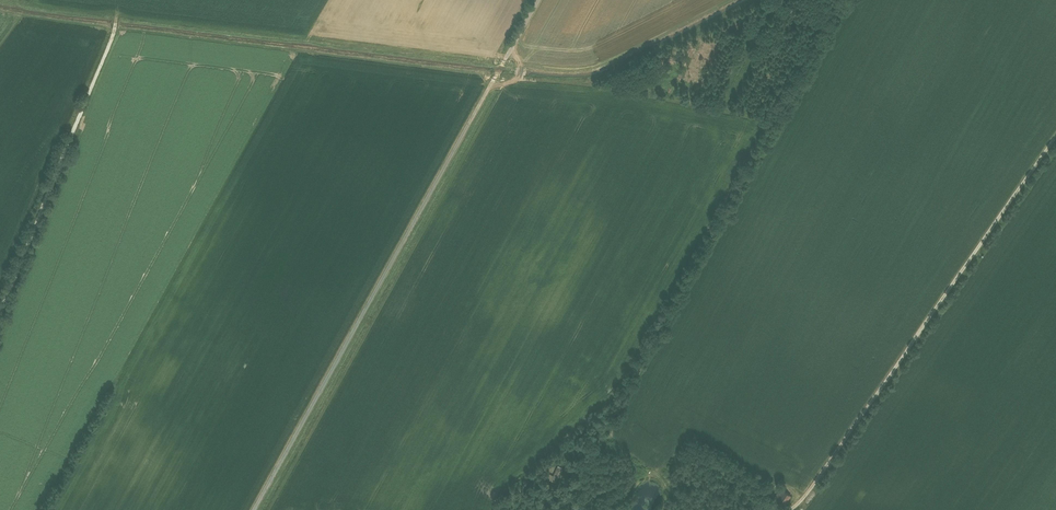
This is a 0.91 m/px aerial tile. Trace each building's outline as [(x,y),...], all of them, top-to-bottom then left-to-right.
[(780,488),(770,503),(781,509),(782,509),(792,496),(780,488)]
